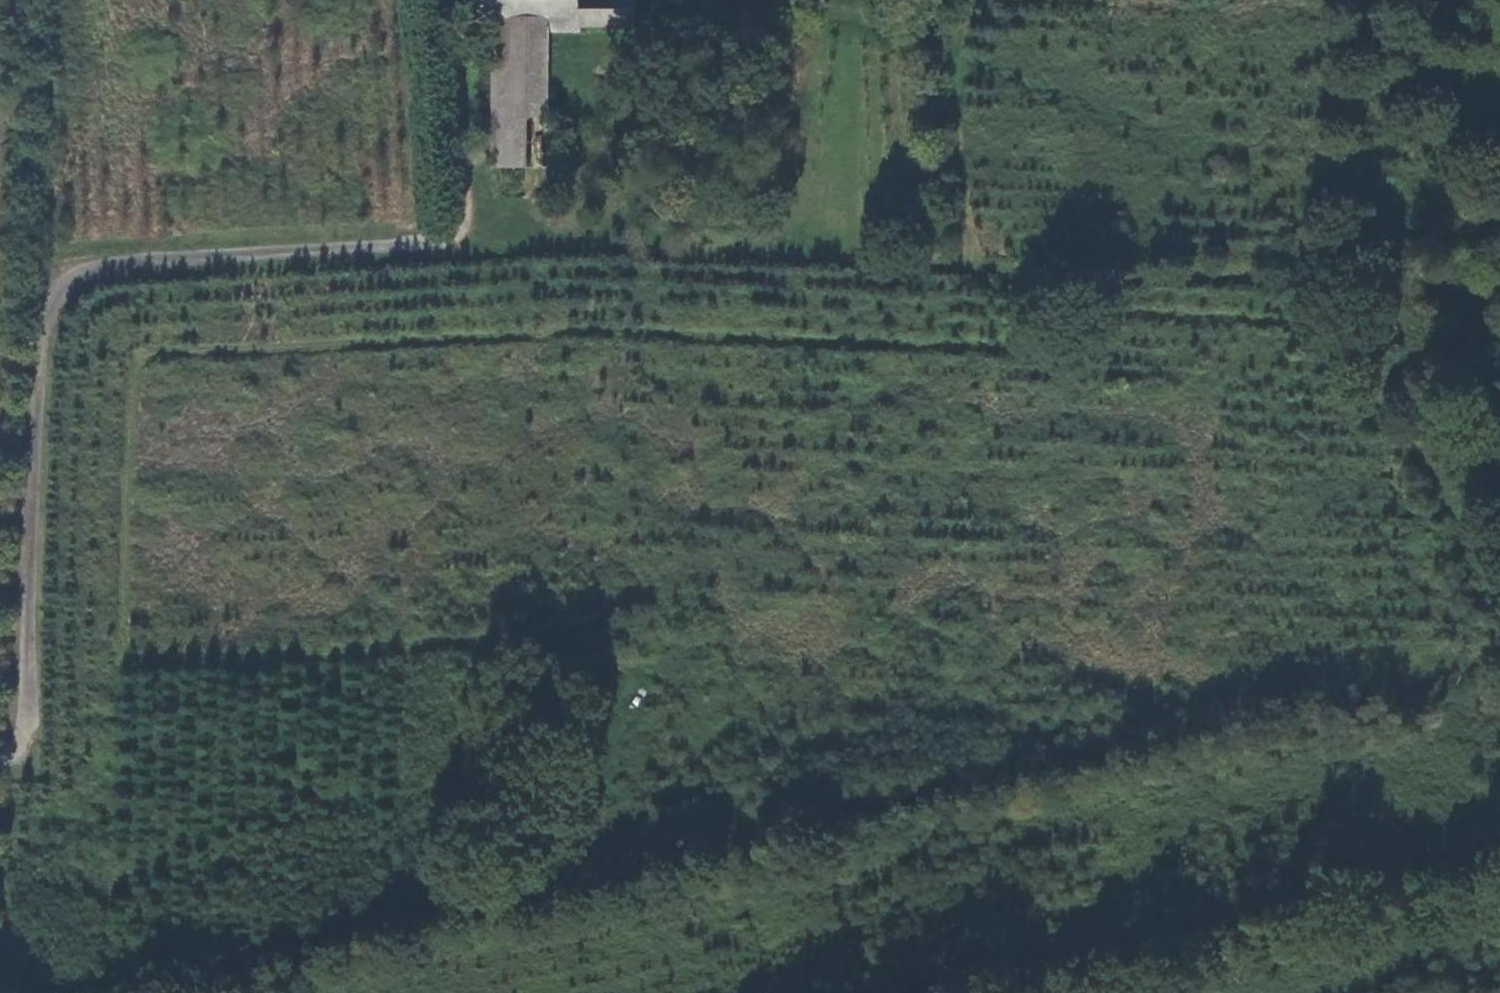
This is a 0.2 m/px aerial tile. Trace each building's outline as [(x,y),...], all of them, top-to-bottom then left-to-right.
[(549,34),(579,35),(579,25),(635,27),(636,0),(472,0),(470,17),(493,18),(549,19),(549,34)] [(493,18),(493,28),(549,34),(549,19),(493,18)] [(493,28),(494,165),(549,166),(549,34),(493,28)]
